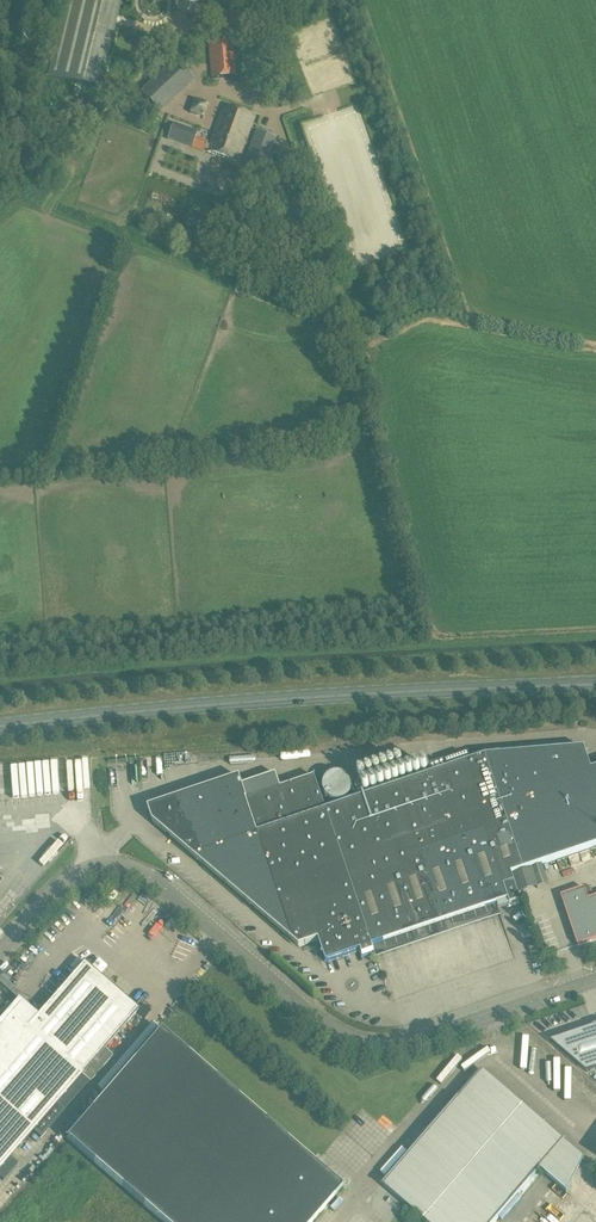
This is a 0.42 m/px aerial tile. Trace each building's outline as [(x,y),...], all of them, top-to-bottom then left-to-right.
[(212,79),(236,77),(232,28),(209,30),(212,79)] [(160,113),(195,79),(176,59),(140,92),(160,113)] [(197,116),(203,101),(189,96),(183,110),(197,116)] [(238,161),(254,117),(226,107),(210,150),(238,161)] [(47,136),(52,121),(42,118),(38,133),(47,136)] [(198,131),(173,122),(167,140),(204,153),(208,141),(196,137),(198,131)] [(256,131),(244,165),(264,172),(276,138),(256,131)] [(148,808),(153,822),(299,947),(319,940),(326,963),(361,951),(363,956),(375,952),(373,947),(509,901),(510,906),(521,902),(512,875),(595,846),(595,769),(592,771),(584,748),(485,756),(326,810),(315,777),(281,788),(276,774),(242,785),(240,777),(148,808)] [(588,899),(584,888),(561,896),(577,945),(595,939),(595,896),(588,899)] [(159,924),(167,916),(163,912),(155,920),(159,924)] [(449,954),(444,933),(462,929),(461,925),(420,934),(423,947),(413,949),(418,969),(431,966),(430,959),(436,957),(449,954)] [(483,963),(493,958),(485,940),(481,942),(478,935),(467,940),(478,963),(482,961),(483,963)] [(533,938),(527,940),(531,952),(537,950),(533,938)] [(157,944),(149,958),(163,968),(172,954),(157,944)] [(82,1075),(90,1083),(113,1057),(104,1049),(138,1010),(84,963),(37,1017),(28,1028),(82,1075)] [(287,972),(282,978),(302,994),(306,988),(287,972)] [(1,1181),(17,1163),(10,1157),(33,1131),(40,1138),(64,1110),(57,1104),(82,1075),(28,1028),(37,1017),(19,1001),(0,1023),(0,1179),(1,1181)] [(138,1013),(144,1018),(151,1011),(144,1006),(138,1013)] [(586,1072),(595,1069),(595,1025),(550,1041),(586,1072)] [(342,1187),(160,1030),(68,1138),(165,1221),(312,1221),(342,1187)] [(584,1159),(482,1070),(459,1098),(461,1098),(384,1186),(426,1221),(494,1221),(541,1168),(568,1192),(584,1159)]
